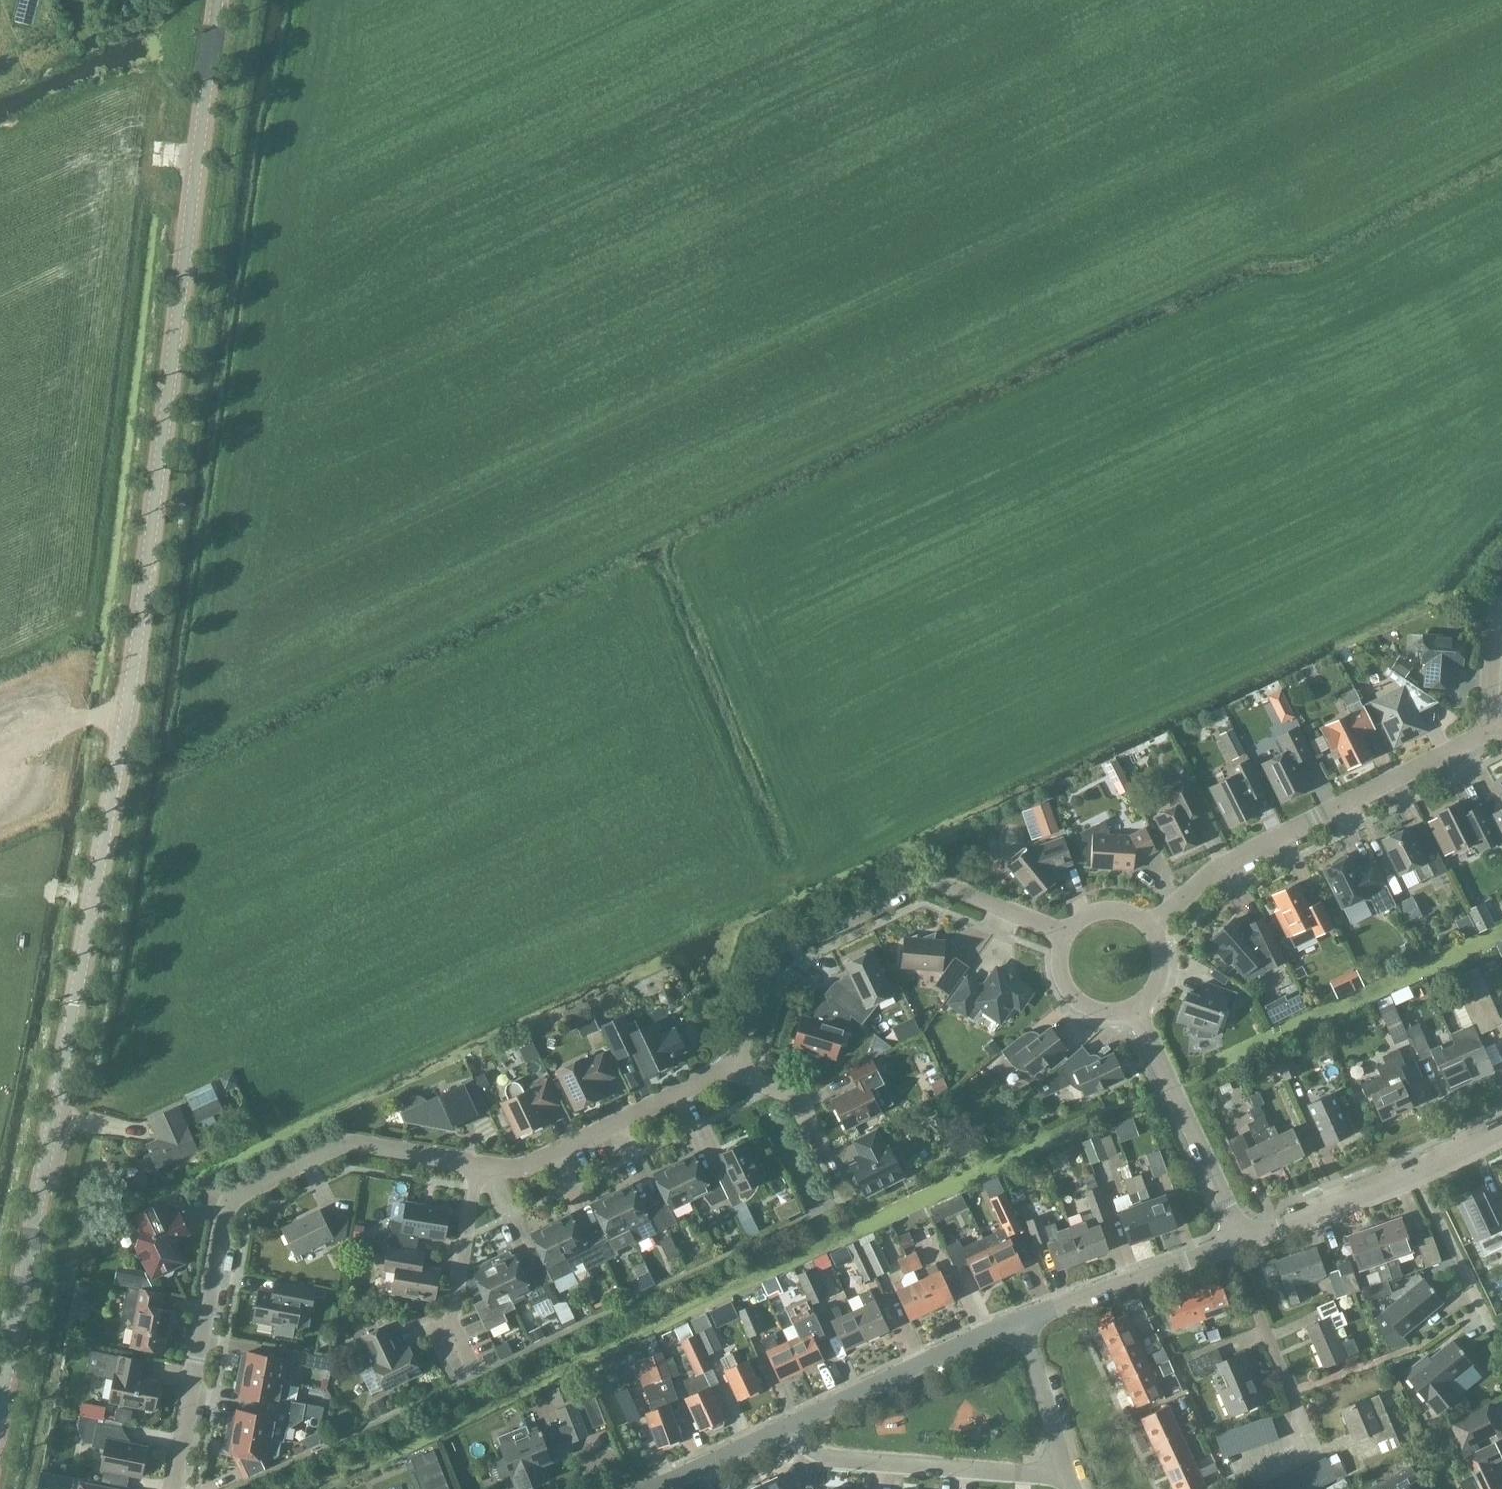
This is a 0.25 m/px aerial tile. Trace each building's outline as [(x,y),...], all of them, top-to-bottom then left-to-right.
[(1426,663),(1425,679),(1424,685),(1452,687),(1454,664),(1462,665),(1464,637),(1424,634),(1422,662),(1426,663)] [(1400,684),(1402,687),(1373,702),(1395,745),(1425,730),(1415,710),(1436,700),(1407,680),(1400,684)] [(1331,702),(1349,700),(1347,684),(1329,686),(1331,702)] [(1281,724),(1295,717),(1281,689),(1267,696),(1281,724)] [(1360,735),(1374,728),(1359,700),(1346,706),(1350,714),(1321,728),(1332,749),(1337,747),(1348,768),(1371,757),(1360,735)] [(1296,762),(1310,755),(1297,727),(1278,737),(1279,738),(1275,740),(1282,754),(1263,763),(1282,801),(1309,788),(1296,762)] [(1242,745),(1229,752),(1233,759),(1246,752),(1242,745)] [(1242,818),(1257,810),(1252,800),(1266,794),(1248,759),(1229,768),(1234,777),(1210,789),(1229,827),(1243,820),(1242,818)] [(1119,795),(1130,789),(1116,760),(1105,766),(1119,795)] [(1192,817),(1204,811),(1191,783),(1168,795),(1174,807),(1155,816),(1174,854),(1203,840),(1192,817)] [(1039,795),(1016,805),(1029,835),(1051,825),(1039,795)] [(1461,801),(1434,815),(1436,818),(1429,822),(1445,854),(1452,851),(1453,852),(1479,839),(1483,848),(1497,841),(1485,816),(1480,806),(1467,813),(1461,801)] [(1491,815),(1501,837),(1501,810),(1491,815)] [(1129,836),(1109,835),(1109,830),(1104,820),(1080,833),(1082,838),(1081,841),(1080,845),(1081,849),(1082,853),(1085,856),(1088,859),(1091,860),(1091,867),(1134,869),(1134,861),(1157,850),(1145,828),(1129,836)] [(1447,871),(1433,842),(1420,848),(1409,827),(1383,840),(1400,874),(1412,868),(1419,882),(1434,875),(1435,877),(1447,871)] [(1052,870),(1072,863),(1063,837),(1034,848),(1032,846),(1009,866),(1034,897),(1058,877),(1052,870)] [(1361,866),(1356,866),(1356,867),(1350,856),(1348,858),(1347,855),(1342,856),(1338,858),(1335,861),(1336,863),(1324,870),(1343,908),(1364,897),(1365,899),(1370,899),(1378,914),(1396,905),(1385,884),(1374,862),(1362,868),(1361,866)] [(1297,883),(1273,895),(1280,910),(1276,912),(1288,937),(1293,947),(1312,938),(1333,927),(1321,902),(1309,908),(1297,883)] [(1475,901),(1441,914),(1450,935),(1483,921),(1475,901)] [(1244,975),(1264,958),(1269,969),(1284,962),(1264,923),(1247,932),(1235,919),(1212,939),(1221,949),(1218,951),(1229,963),(1232,961),(1244,975)] [(942,970),(944,971),(935,984),(949,994),(968,966),(954,956),(953,959),(944,952),(945,940),(932,939),(931,935),(932,935),(932,933),(904,944),(902,967),(942,970)] [(826,996),(850,1015),(851,1014),(860,1022),(870,1010),(868,1006),(878,1001),(876,997),(891,990),(872,951),(867,953),(863,952),(852,958),(851,961),(845,964),(852,978),(846,981),(844,978),(835,982),(825,994),(826,995),(826,996)] [(1325,994),(1352,984),(1346,966),(1319,976),(1325,994)] [(967,978),(950,1003),(974,1020),(981,1008),(1000,1022),(1013,1004),(1018,1007),(1022,1007),(1030,994),(1030,991),(1018,983),(1014,984),(995,970),(982,988),(967,978)] [(1188,992),(1179,1021),(1199,1027),(1198,1033),(1212,1034),(1212,1032),(1216,1033),(1225,1006),(1230,1008),(1235,993),(1204,983),(1199,996),(1188,992)] [(1501,1017),(1489,991),(1487,992),(1483,984),(1471,988),(1472,990),(1490,1029),(1501,1024),(1501,1020),(1501,1017)] [(1477,1035),(1490,1029),(1472,990),(1463,994),(1466,1001),(1463,1003),(1477,1035)] [(1262,1007),(1271,1024),(1305,1007),(1299,994),(1287,1000),(1284,995),(1262,1007)] [(851,1017),(850,1015),(826,996),(816,1008),(820,1011),(817,1020),(802,1016),(793,1045),(836,1058),(844,1030),(847,1031),(851,1017)] [(1375,1002),(1395,1045),(1409,1038),(1389,996),(1375,1002)] [(1450,1023),(1460,1020),(1453,999),(1443,1003),(1450,1023)] [(669,1057),(685,1049),(683,1046),(685,1043),(685,1041),(684,1038),(682,1036),(680,1035),(678,1034),(676,1029),(659,1037),(653,1023),(640,1029),(635,1020),(628,1024),(625,1016),(622,1017),(621,1017),(605,1025),(620,1058),(635,1051),(646,1075),(657,1070),(658,1071),(661,1071),(665,1070),(668,1068),(669,1066),(668,1064),(672,1063),(669,1057)] [(1471,1080),(1455,1044),(1443,1049),(1441,1044),(1431,1049),(1419,1022),(1407,1027),(1421,1060),(1433,1054),(1438,1066),(1439,1066),(1449,1089),(1471,1080)] [(1056,1034),(1055,1034),(1050,1028),(1033,1041),(1026,1032),(1002,1050),(1013,1063),(1016,1066),(1019,1067),(1022,1069),(1026,1070),(1030,1070),(1033,1074),(1066,1048),(1062,1043),(1062,1042),(1062,1040),(1062,1039),(1062,1038),(1061,1037),(1061,1036),(1060,1035),(1059,1035),(1058,1034),(1057,1034),(1056,1034)] [(1455,1044),(1471,1080),(1493,1070),(1476,1034),(1455,1044)] [(514,1055),(527,1052),(523,1038),(510,1042),(514,1055)] [(1113,1053),(1100,1059),(1093,1063),(1090,1056),(1082,1046),(1035,1086),(1040,1092),(1047,1094),(1070,1082),(1071,1083),(1072,1084),(1073,1085),(1074,1085),(1075,1086),(1076,1087),(1077,1087),(1078,1088),(1079,1088),(1079,1089),(1080,1089),(1081,1089),(1082,1090),(1083,1090),(1084,1090),(1086,1095),(1124,1077),(1121,1070),(1122,1068),(1122,1065),(1121,1062),(1119,1061),(1116,1060),(1113,1053)] [(1362,1084),(1367,1096),(1372,1094),(1383,1119),(1412,1106),(1407,1095),(1426,1086),(1415,1061),(1406,1065),(1398,1048),(1386,1054),(1389,1061),(1377,1066),(1381,1075),(1362,1084)] [(595,1084),(613,1076),(603,1054),(585,1063),(583,1059),(558,1071),(576,1109),(601,1097),(595,1084)] [(870,1089),(883,1083),(872,1060),(850,1070),(858,1087),(832,1100),(847,1128),(880,1111),(870,1089)] [(557,1105),(558,1104),(545,1077),(529,1084),(531,1088),(524,1091),(522,1087),(519,1084),(515,1082),(510,1083),(506,1086),(505,1090),(506,1094),(508,1099),(501,1102),(518,1137),(549,1122),(544,1112),(544,1108),(548,1108),(557,1104),(557,1105)] [(943,1078),(930,1084),(936,1096),(948,1090),(943,1078)] [(456,1123),(476,1113),(463,1085),(426,1101),(424,1098),(420,1096),(415,1096),(411,1098),(408,1101),(407,1105),(408,1110),(401,1113),(405,1121),(455,1129),(456,1123)] [(198,1122),(224,1110),(215,1091),(188,1103),(198,1122)] [(1350,1134),(1332,1094),(1321,1098),(1309,1104),(1326,1144),(1350,1134)] [(187,1127),(178,1107),(150,1120),(158,1139),(146,1145),(157,1169),(197,1150),(187,1127)] [(1265,1129),(1270,1127),(1265,1116),(1256,1120),(1255,1120),(1247,1123),(1257,1146),(1249,1150),(1242,1136),(1229,1141),(1242,1170),(1253,1165),(1258,1176),(1281,1165),(1265,1129)] [(1265,1129),(1281,1165),(1305,1155),(1293,1130),(1279,1136),(1274,1125),(1270,1127),(1265,1129)] [(895,1155),(892,1155),(888,1146),(885,1147),(876,1130),(854,1141),(860,1154),(856,1157),(858,1161),(851,1165),(856,1173),(854,1178),(856,1183),(861,1184),(867,1195),(893,1182),(892,1180),(902,1174),(898,1166),(899,1165),(899,1164),(900,1163),(900,1162),(900,1161),(900,1160),(900,1159),(900,1158),(899,1157),(898,1156),(897,1155),(895,1155)] [(982,1130),(975,1133),(980,1144),(987,1140),(982,1130)] [(1081,1142),(1090,1164),(1108,1158),(1099,1135),(1081,1142)] [(952,1144),(959,1158),(976,1150),(969,1136),(952,1144)] [(756,1187),(758,1183),(762,1181),(744,1143),(738,1146),(737,1145),(735,1145),(733,1145),(732,1145),(731,1146),(730,1146),(729,1147),(728,1148),(728,1149),(727,1150),(727,1151),(721,1154),(730,1174),(719,1179),(733,1206),(748,1198),(751,1195),(754,1191),(756,1187)] [(1156,1177),(1168,1172),(1160,1150),(1148,1155),(1156,1177)] [(728,1198),(719,1179),(717,1174),(706,1179),(694,1154),(674,1164),(691,1200),(703,1194),(712,1206),(728,1198)] [(671,1209),(691,1200),(674,1164),(654,1174),(666,1199),(655,1204),(666,1227),(677,1222),(671,1209)] [(1134,1177),(1154,1235),(1177,1227),(1166,1195),(1151,1200),(1142,1174),(1134,1177)] [(1131,1243),(1154,1235),(1134,1177),(1126,1180),(1130,1193),(1113,1199),(1118,1212),(1120,1211),(1131,1243)] [(666,1227),(655,1204),(645,1209),(632,1184),(612,1194),(629,1230),(636,1242),(666,1227)] [(1484,1185),(1457,1198),(1476,1240),(1481,1250),(1494,1243),(1497,1249),(1498,1248),(1500,1252),(1501,1251),(1501,1224),(1484,1185)] [(1096,1211),(1100,1222),(1110,1218),(1098,1186),(1084,1191),(1092,1212),(1096,1211)] [(1007,1238),(1011,1237),(1023,1230),(1004,1191),(989,1198),(1003,1228),(1007,1238)] [(636,1242),(629,1230),(612,1194),(592,1203),(604,1229),(594,1234),(606,1261),(618,1255),(616,1249),(633,1241),(634,1243),(636,1242)] [(774,1214),(789,1209),(784,1194),(769,1199),(774,1214)] [(136,1245),(151,1277),(161,1272),(163,1275),(167,1275),(171,1273),(175,1270),(174,1267),(183,1262),(175,1245),(178,1238),(189,1233),(179,1213),(171,1217),(164,1202),(136,1216),(143,1230),(141,1232),(136,1245)] [(445,1239),(450,1209),(407,1202),(403,1222),(390,1220),(386,1243),(417,1248),(419,1235),(445,1239)] [(346,1237),(349,1216),(337,1214),(336,1215),(326,1220),(320,1209),(282,1229),(292,1250),(292,1251),(289,1258),(290,1259),(297,1262),(303,1259),(301,1253),(325,1241),(327,1246),(345,1237),(346,1237)] [(1109,1250),(1100,1222),(1096,1211),(1092,1212),(1083,1215),(1085,1221),(1071,1226),(1074,1234),(1084,1259),(1109,1250)] [(606,1261),(594,1234),(583,1239),(571,1214),(551,1223),(568,1259),(572,1268),(582,1263),(586,1270),(606,1261)] [(1044,1226),(1045,1226),(1042,1216),(1027,1220),(1035,1244),(1049,1240),(1044,1226)] [(1375,1227),(1393,1279),(1403,1276),(1397,1258),(1414,1253),(1402,1218),(1375,1227)] [(1074,1234),(1071,1226),(1059,1230),(1056,1222),(1045,1226),(1044,1226),(1049,1240),(1058,1268),(1084,1259),(1074,1234)] [(572,1268),(568,1259),(551,1223),(530,1233),(543,1258),(532,1263),(536,1273),(536,1272),(537,1274),(542,1283),(549,1298),(554,1295),(549,1285),(554,1282),(553,1281),(574,1271),(572,1268)] [(1383,1283),(1393,1279),(1375,1227),(1348,1236),(1360,1271),(1376,1265),(1383,1283)] [(1024,1265),(1011,1237),(1007,1238),(1003,1228),(994,1233),(998,1243),(988,1247),(1002,1276),(1024,1265)] [(857,1238),(858,1240),(861,1246),(862,1245),(877,1276),(891,1270),(876,1239),(875,1239),(872,1231),(857,1238)] [(1432,1235),(1416,1240),(1426,1266),(1442,1261),(1432,1235)] [(1002,1276),(988,1247),(984,1237),(962,1247),(959,1240),(945,1247),(955,1269),(969,1262),(980,1286),(1002,1276)] [(875,1277),(861,1246),(858,1240),(831,1253),(835,1261),(850,1254),(864,1282),(875,1277)] [(107,1244),(95,1248),(99,1260),(111,1257),(107,1244)] [(440,1270),(423,1267),(425,1252),(416,1251),(416,1252),(388,1248),(385,1269),(396,1271),(393,1292),(435,1299),(440,1270)] [(1307,1299),(1301,1283),(1325,1275),(1316,1248),(1278,1261),(1287,1288),(1285,1288),(1291,1305),(1307,1299)] [(542,1283),(537,1274),(527,1279),(514,1254),(512,1255),(508,1250),(491,1258),(494,1264),(512,1300),(524,1294),(524,1295),(526,1294),(531,1306),(549,1298),(542,1283)] [(907,1255),(913,1269),(923,1264),(916,1251),(907,1255)] [(905,1273),(913,1269),(907,1255),(899,1259),(905,1273)] [(512,1300),(494,1264),(491,1258),(474,1267),(475,1273),(474,1273),(486,1299),(475,1304),(488,1330),(507,1321),(504,1314),(515,1308),(512,1300)] [(919,1280),(932,1308),(954,1298),(940,1270),(939,1271),(935,1263),(925,1268),(929,1275),(919,1280)] [(115,1266),(112,1282),(130,1285),(133,1269),(115,1266)] [(826,1297),(813,1267),(797,1274),(811,1305),(826,1297)] [(1347,1294),(1341,1275),(1339,1269),(1328,1273),(1332,1285),(1330,1285),(1331,1289),(1334,1289),(1337,1299),(1348,1296),(1347,1294)] [(932,1308),(919,1280),(918,1280),(913,1271),(904,1275),(901,1281),(893,1285),(895,1291),(896,1291),(910,1319),(932,1308)] [(1341,1275),(1347,1294),(1360,1290),(1353,1271),(1341,1275)] [(1403,1336),(1443,1303),(1423,1279),(1383,1312),(1374,1319),(1375,1320),(1382,1337),(1395,1326),(1403,1336)] [(1220,1281),(1205,1286),(1206,1289),(1194,1293),(1193,1291),(1192,1291),(1202,1319),(1230,1309),(1220,1281)] [(312,1301),(315,1288),(291,1283),(289,1296),(260,1290),(254,1320),(296,1328),(302,1299),(312,1301)] [(162,1294),(140,1289),(128,1287),(123,1314),(133,1316),(137,1322),(132,1346),(163,1352),(169,1324),(172,1325),(174,1311),(159,1308),(162,1294)] [(850,1300),(855,1310),(868,1338),(888,1329),(875,1300),(871,1290),(850,1300)] [(1174,1329),(1202,1319),(1192,1291),(1193,1294),(1180,1298),(1179,1295),(1164,1301),(1174,1329)] [(558,1296),(545,1301),(552,1320),(565,1316),(558,1296)] [(775,1330),(786,1325),(772,1298),(762,1303),(775,1330)] [(1352,1337),(1340,1342),(1335,1329),(1347,1324),(1341,1311),(1340,1312),(1334,1300),(1318,1307),(1324,1319),(1307,1326),(1326,1367),(1347,1357),(1359,1352),(1352,1337)] [(752,1304),(738,1310),(740,1313),(750,1336),(763,1331),(752,1304)] [(868,1338),(855,1310),(842,1316),(838,1306),(827,1311),(831,1321),(832,1320),(845,1349),(868,1338)] [(789,1340),(803,1369),(825,1359),(823,1354),(825,1353),(822,1347),(829,1344),(812,1308),(790,1318),(793,1324),(783,1329),(788,1341),(789,1340)] [(1101,1326),(1113,1320),(1109,1311),(1096,1317),(1101,1326)] [(696,1333),(707,1355),(722,1348),(706,1313),(690,1320),(692,1323),(696,1333)] [(1113,1320),(1101,1326),(1099,1327),(1099,1328),(1102,1327),(1107,1339),(1105,1340),(1111,1354),(1138,1341),(1126,1314),(1113,1320)] [(386,1390),(422,1373),(409,1345),(399,1350),(387,1325),(363,1337),(375,1362),(373,1363),(386,1390)] [(719,1381),(707,1355),(696,1333),(680,1341),(696,1375),(684,1380),(691,1395),(686,1397),(701,1429),(725,1417),(710,1385),(719,1381)] [(789,1340),(788,1341),(780,1345),(774,1333),(763,1338),(768,1350),(781,1379),(803,1369),(789,1340)] [(1117,1367),(1123,1380),(1151,1368),(1138,1341),(1111,1354),(1114,1353),(1120,1365),(1117,1367)] [(1448,1384),(1472,1364),(1452,1341),(1430,1359),(1427,1356),(1405,1374),(1438,1414),(1459,1397),(1448,1384)] [(1204,1371),(1216,1366),(1226,1386),(1217,1390),(1229,1418),(1266,1402),(1243,1352),(1222,1361),(1217,1349),(1188,1362),(1194,1377),(1204,1373),(1204,1371)] [(143,1360),(101,1352),(91,1350),(86,1374),(114,1379),(110,1401),(155,1410),(160,1382),(139,1378),(143,1360)] [(238,1372),(244,1373),(283,1381),(285,1369),(296,1367),(297,1361),(247,1351),(246,1354),(241,1355),(238,1372)] [(644,1385),(650,1400),(653,1409),(646,1412),(659,1446),(682,1438),(670,1405),(680,1401),(671,1377),(672,1377),(662,1351),(644,1358),(652,1383),(644,1385)] [(739,1398),(762,1387),(749,1359),(739,1364),(733,1352),(720,1358),(739,1398)] [(305,1365),(330,1370),(333,1358),(308,1353),(305,1365)] [(1163,1395),(1151,1368),(1123,1380),(1124,1381),(1126,1380),(1132,1392),(1129,1393),(1136,1407),(1163,1395)] [(283,1381),(244,1373),(238,1372),(235,1391),(239,1393),(239,1395),(269,1401),(268,1408),(300,1414),(302,1403),(291,1401),(291,1400),(287,1399),(291,1382),(283,1381)] [(641,1414),(627,1385),(615,1391),(629,1420),(641,1414)] [(1375,1442),(1396,1433),(1379,1394),(1343,1409),(1356,1439),(1371,1433),(1375,1442)] [(101,1419),(105,1406),(81,1399),(77,1412),(101,1419)] [(501,1445),(506,1457),(498,1460),(505,1478),(513,1474),(519,1488),(528,1488),(548,1481),(541,1463),(551,1459),(546,1446),(569,1437),(571,1442),(588,1435),(575,1402),(557,1409),(562,1421),(529,1434),(526,1425),(498,1436),(501,1445)] [(315,1404),(313,1417),(322,1419),(324,1406),(315,1404)] [(1141,1418),(1141,1419),(1144,1418),(1149,1430),(1147,1431),(1153,1445),(1181,1432),(1168,1405),(1141,1418)] [(118,1406),(116,1419),(131,1421),(133,1408),(118,1406)] [(1448,1424),(1466,1458),(1482,1488),(1500,1488),(1488,1464),(1501,1457),(1501,1456),(1495,1443),(1481,1450),(1476,1441),(1500,1430),(1488,1406),(1448,1424)] [(304,1415),(300,1414),(268,1408),(267,1415),(237,1409),(237,1411),(230,1412),(227,1430),(233,1431),(280,1440),(284,1441),(286,1427),(291,1427),(303,1419),(304,1415)] [(1260,1419),(1268,1442),(1279,1438),(1271,1415),(1260,1419)] [(1257,1446),(1268,1442),(1260,1419),(1249,1423),(1257,1446)] [(105,1449),(101,1469),(128,1474),(142,1477),(148,1447),(133,1444),(121,1442),(123,1429),(124,1427),(103,1423),(97,1422),(93,1444),(93,1447),(105,1449)] [(1246,1450),(1257,1446),(1249,1423),(1237,1427),(1246,1450)] [(1235,1454),(1246,1450),(1237,1427),(1226,1430),(1235,1454)] [(280,1440),(233,1431),(227,1430),(223,1449),(229,1453),(242,1456),(236,1458),(240,1467),(243,1476),(271,1464),(268,1461),(269,1458),(274,1459),(278,1456),(280,1440)] [(301,1440),(305,1449),(321,1441),(321,1430),(301,1440)] [(1224,1458),(1235,1454),(1226,1430),(1215,1434),(1224,1458)] [(1153,1445),(1156,1444),(1162,1456),(1159,1458),(1166,1471),(1193,1459),(1181,1432),(1153,1445)] [(1315,1462),(1326,1483),(1337,1478),(1325,1456),(1315,1462)] [(58,1473),(72,1475),(73,1460),(60,1459),(58,1473)] [(1171,1484),(1174,1488),(1198,1488),(1205,1486),(1193,1459),(1166,1471),(1166,1472),(1168,1471),(1174,1483),(1171,1484)] [(1411,1466),(1416,1477),(1426,1472),(1420,1461),(1411,1466)] [(1316,1488),(1326,1483),(1315,1462),(1305,1467),(1316,1488)] [(1416,1477),(1411,1466),(1366,1488),(1425,1488),(1420,1478),(1418,1479),(1416,1477)] [(1316,1488),(1305,1467),(1295,1472),(1303,1488),(1316,1488)] [(1295,1472),(1284,1477),(1290,1488),(1303,1488),(1295,1472)] [(893,1475),(892,1485),(910,1486),(910,1475),(893,1475)] [(777,1476),(758,1485),(757,1485),(755,1484),(752,1484),(749,1485),(747,1487),(746,1488),(784,1488),(777,1476)] [(1284,1477),(1274,1483),(1277,1488),(1290,1488),(1284,1477)]
